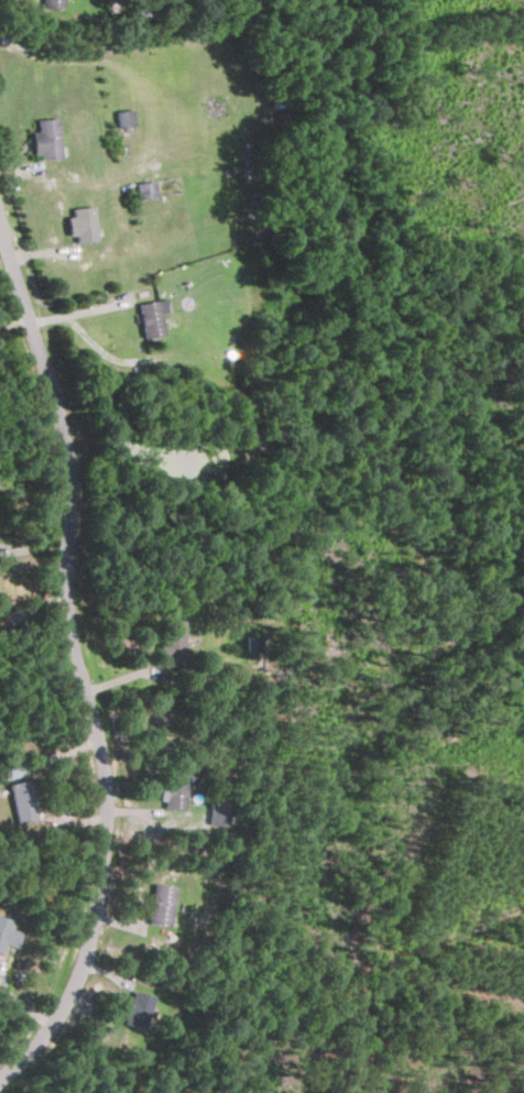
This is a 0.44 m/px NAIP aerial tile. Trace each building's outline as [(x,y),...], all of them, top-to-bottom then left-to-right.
[(43,9),(63,8),(63,0),(42,0),(43,9)] [(131,125),(130,111),(114,111),(114,125),(131,125)] [(30,131),(30,157),(57,157),(57,119),(35,119),(35,131),(30,131)] [(153,195),(150,181),(133,185),(137,199),(153,195)] [(94,241),(91,207),(67,207),(69,242),(94,241)] [(134,304),(142,337),(162,334),(155,299),(134,304)] [(0,762),(3,778),(21,775),(18,757),(0,762)] [(183,810),(183,774),(159,774),(159,810),(183,810)] [(14,822),(34,820),(29,780),(9,783),(14,822)] [(208,824),(227,826),(228,802),(209,801),(208,824)] [(172,886),(151,884),(145,923),(166,927),(172,886)] [(10,919),(0,916),(0,953),(10,919)] [(140,1030),(151,997),(131,991),(121,1025),(140,1030)]
